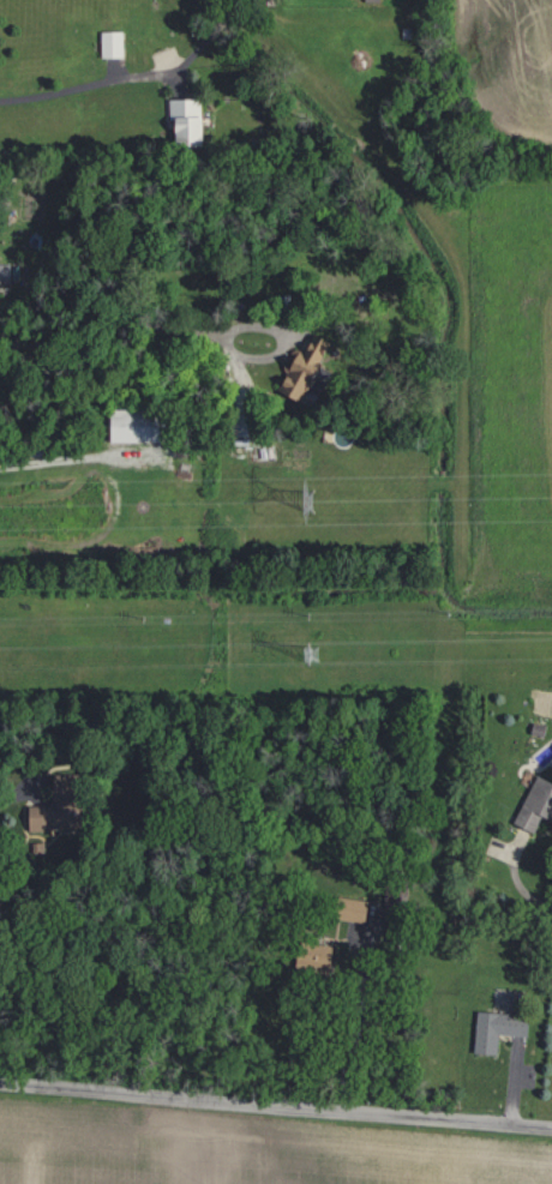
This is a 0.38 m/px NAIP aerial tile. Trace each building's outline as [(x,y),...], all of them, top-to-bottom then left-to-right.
[(119,29),(97,30),(98,57),(120,56),(119,29)] [(165,98),(165,143),(198,143),(197,97),(165,98)] [(321,343),(307,337),(300,352),(289,347),(273,383),(279,386),(276,393),(296,402),(321,343)] [(551,789),(551,787),(532,776),(508,822),(529,833),(551,789)] [(24,805),(24,829),(52,829),(52,805),(24,805)] [(328,916),(359,922),(363,901),(332,895),(328,916)] [(332,947),(293,940),(288,966),(326,973),(332,947)] [(493,1035),(522,1036),(523,1015),(472,1013),(470,1053),(492,1053),(493,1035)]
